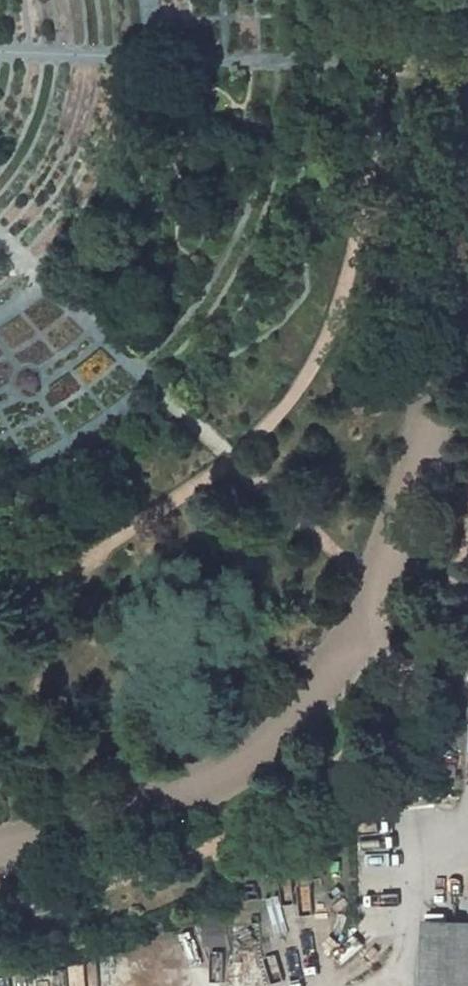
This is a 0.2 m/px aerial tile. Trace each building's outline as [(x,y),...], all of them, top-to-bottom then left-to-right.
[(429,923),(427,985),(467,985),(467,924),(429,923)]
